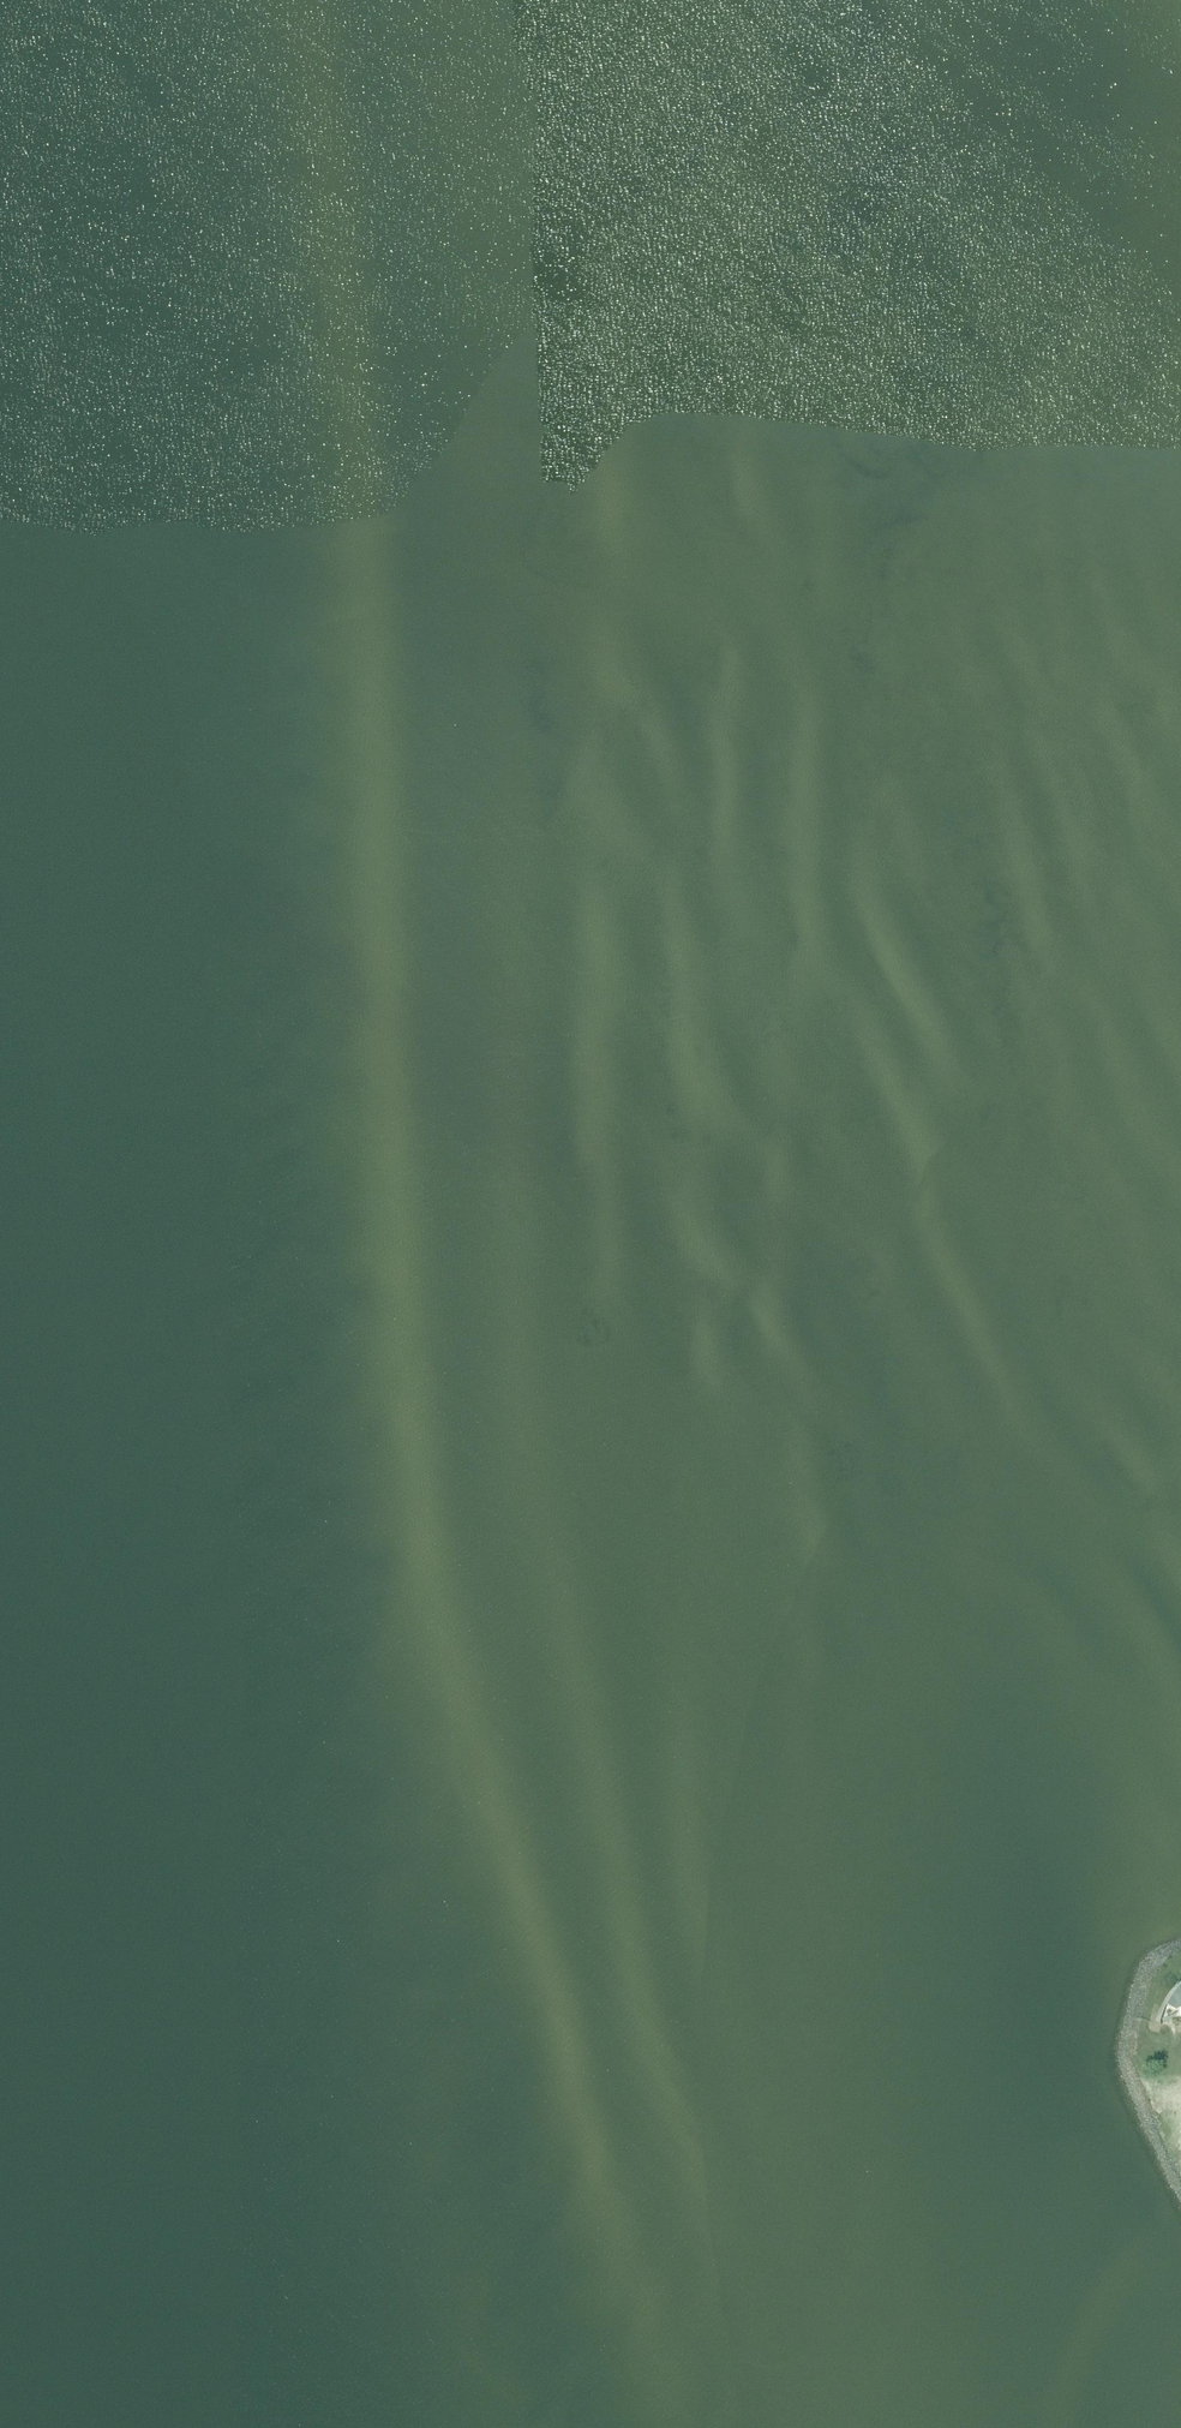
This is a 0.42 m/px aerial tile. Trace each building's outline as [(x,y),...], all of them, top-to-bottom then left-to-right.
[(1180,2016),(1180,1991),(1179,1993),(1177,1995),(1175,1998),(1173,2001),(1171,2004),(1169,2006),(1168,2009),(1166,2012),(1176,2018),(1180,2016)]
